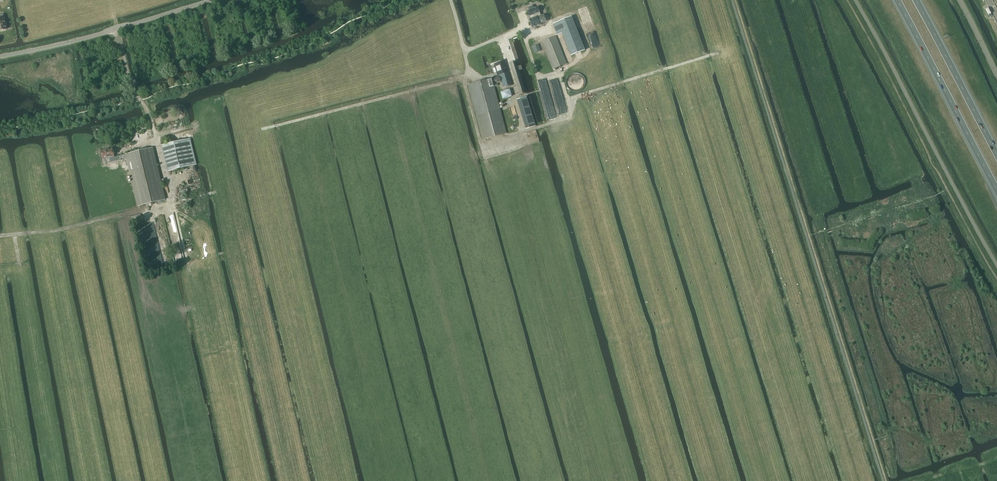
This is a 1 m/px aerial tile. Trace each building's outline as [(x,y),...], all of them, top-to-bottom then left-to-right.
[(546,21),(544,15),(541,16),(540,12),(538,7),(534,9),(533,6),(530,7),(531,10),(528,11),(530,16),(531,19),(530,19),(529,19),(533,28),(533,27),(540,25),(540,24),(546,21)] [(572,17),(553,24),(558,35),(562,33),(571,56),(585,50),(572,17)] [(541,42),(544,47),(545,47),(554,69),(567,64),(556,36),(541,42)] [(532,47),(534,53),(541,51),(539,45),(532,47)] [(499,75),(507,73),(506,72),(503,62),(495,64),(496,67),(495,68),(496,72),(497,72),(498,75),(499,75)] [(499,76),(467,85),(483,140),(507,134),(494,85),(502,82),(503,88),(512,86),(507,72),(506,72),(507,73),(499,75),(499,76)] [(501,92),(503,99),(511,97),(509,90),(501,92)] [(525,98),(517,100),(525,127),(526,130),(534,127),(533,125),(525,98)] [(164,145),(171,171),(196,165),(190,139),(164,145)] [(112,148),(101,151),(103,159),(109,158),(110,163),(117,161),(116,157),(114,157),(112,148)] [(125,154),(137,203),(138,206),(165,200),(153,148),(125,154)] [(140,214),(130,217),(132,222),(142,220),(140,214)]
